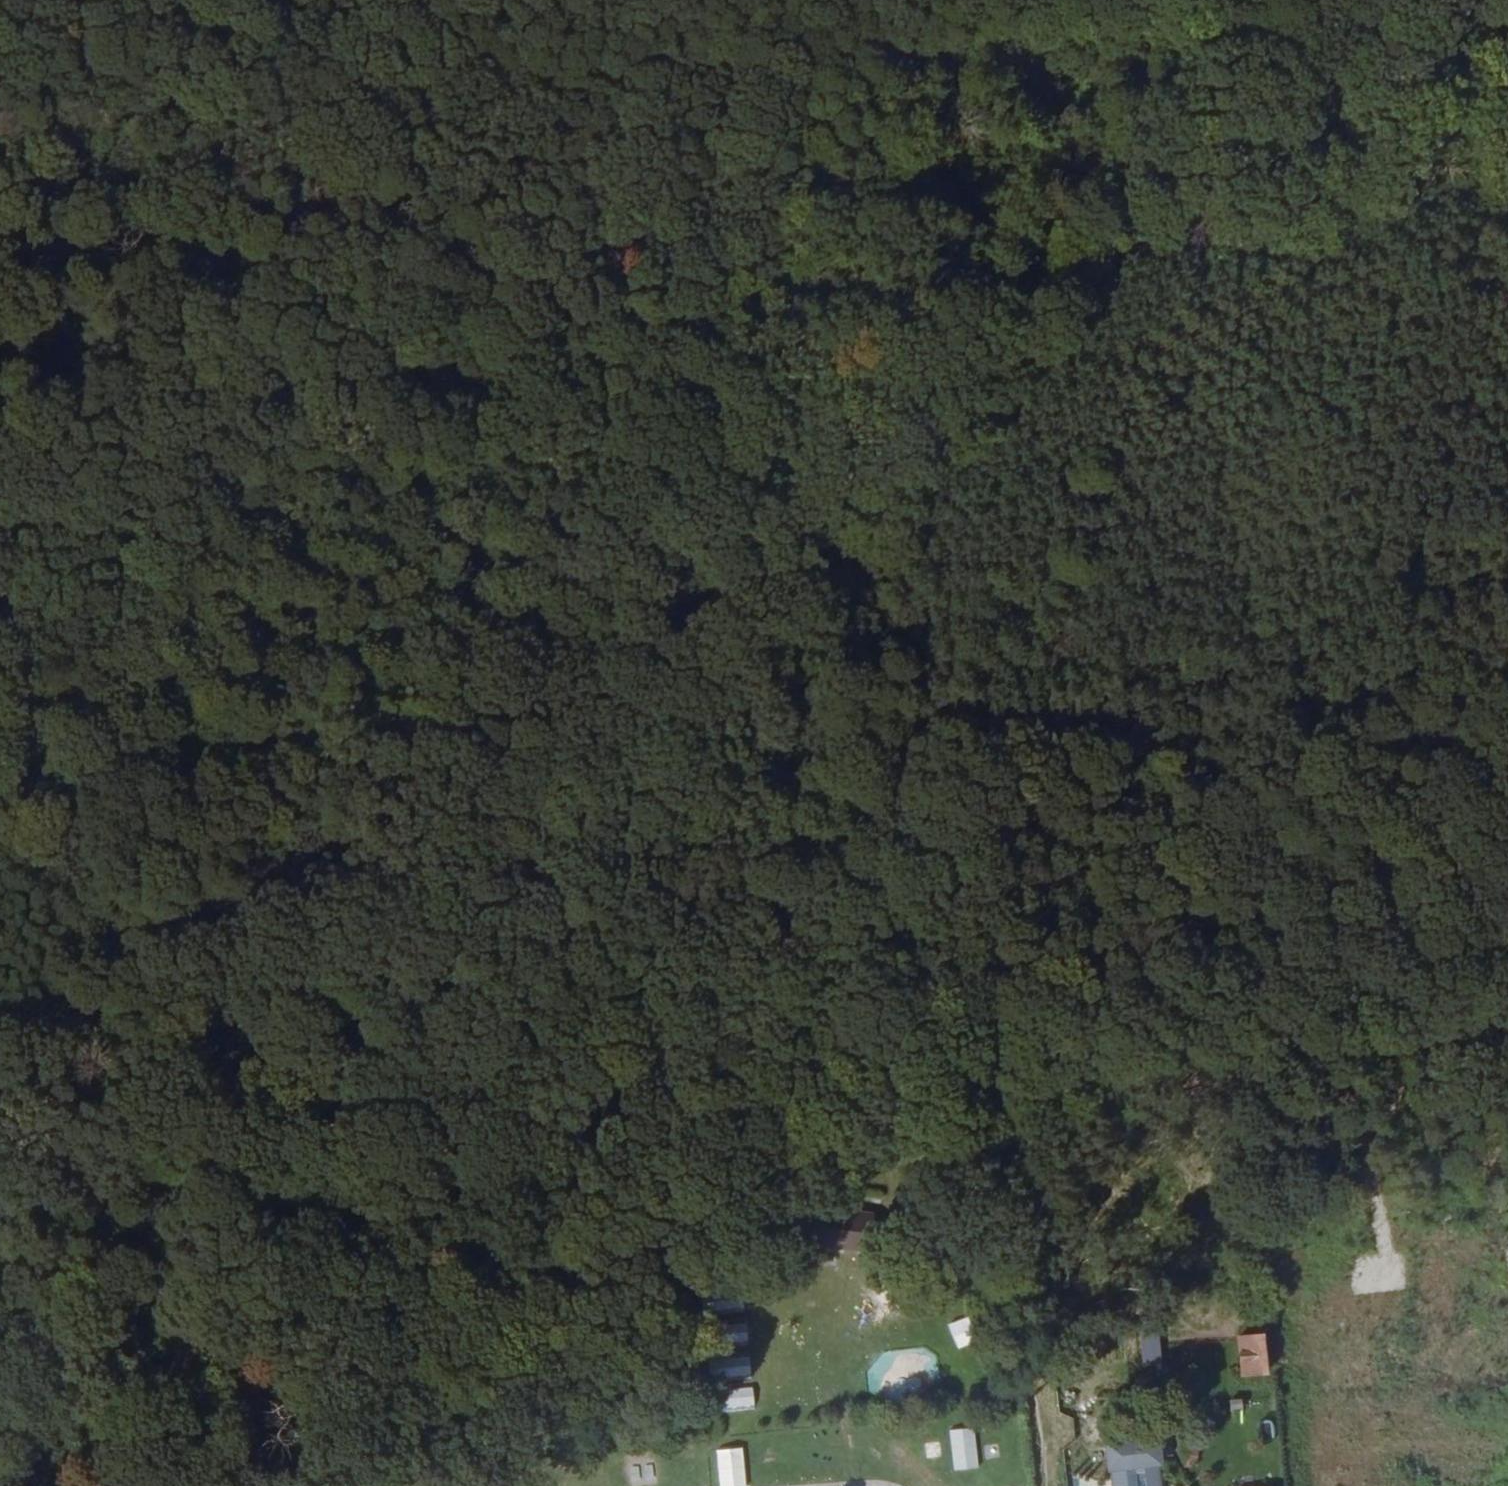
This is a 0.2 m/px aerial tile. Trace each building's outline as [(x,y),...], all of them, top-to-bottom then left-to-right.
[(822,1233),(854,1263),(872,1244),(841,1214),(822,1233)] [(948,1322),(954,1347),(976,1341),(969,1317),(948,1322)] [(1262,1335),(1238,1338),(1242,1375),(1266,1373),(1262,1335)] [(973,1425),(950,1427),(954,1471),(977,1469),(973,1425)] [(951,1478),(946,1436),(920,1439),(926,1481),(951,1478)] [(1114,1485),(1167,1485),(1165,1439),(1113,1441),(1114,1485)]
